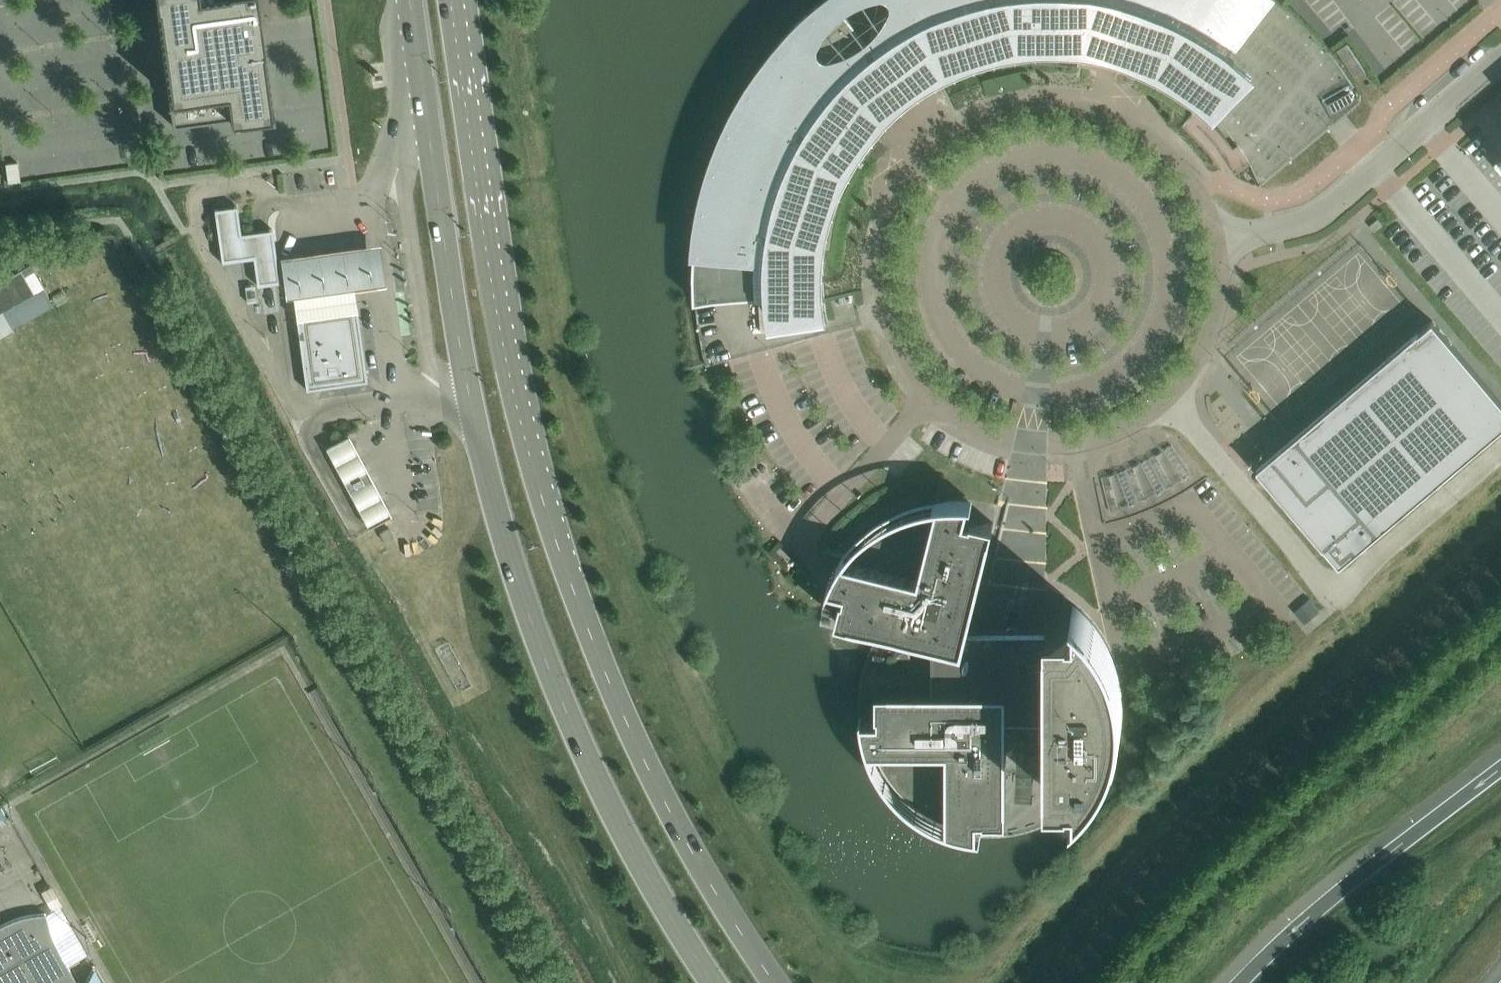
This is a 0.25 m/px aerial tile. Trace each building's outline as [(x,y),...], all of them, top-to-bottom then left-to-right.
[(172,88),(228,80),(232,109),(276,103),(261,0),(159,0),(172,88)] [(811,9),(809,12),(807,10),(794,22),(796,24),(793,26),(793,27),(776,45),(777,45),(761,65),(747,85),(735,107),(733,110),(731,109),(723,125),(725,126),(724,129),(714,153),(715,153),(714,156),(711,155),(705,172),(708,173),(707,176),(701,200),(701,201),(696,225),(697,225),(696,228),(694,228),(692,246),(694,246),(694,250),(693,275),(694,300),(696,324),(701,349),(705,365),(706,365),(830,332),(826,312),(819,313),(816,291),(816,269),(817,247),(821,226),(827,205),(834,184),(843,164),(855,146),(867,128),(882,112),(896,99),(896,98),(915,83),(933,72),(934,71),(953,62),(973,53),(994,47),(1015,43),(1037,41),(1051,40),(1053,40),(1055,39),(1056,38),(1058,37),(1059,35),(1059,33),(1104,39),(1125,45),(1146,53),(1167,63),(1186,74),(1203,87),(1222,104),(1251,75),(1225,52),(1235,39),(1236,40),(1267,0),(822,0),(811,9)] [(1365,70),(1346,43),(1336,49),(1355,77),(1365,70)] [(1298,157),(1369,103),(1348,75),(1334,86),(1341,94),(1303,124),(1309,132),(1290,147),(1298,157)] [(1232,172),(1246,159),(1204,114),(1190,127),(1232,172)] [(256,281),(256,284),(260,284),(259,282),(260,282),(276,279),(276,282),(279,281),(279,278),(278,278),(271,231),(272,231),(272,228),(268,229),(269,230),(240,234),(240,233),(239,233),(236,208),(237,208),(236,205),(233,205),(233,206),(218,208),(217,209),(217,207),(213,208),(214,211),(215,211),(222,258),(220,258),(221,261),(224,261),(224,258),(252,254),(252,257),(253,257),(257,281),(256,281)] [(380,244),(280,258),(286,302),(386,287),(380,244)] [(33,292),(20,268),(0,280),(0,311),(33,292)] [(365,377),(355,309),(355,308),(356,308),(356,304),(353,305),(353,307),(298,315),(298,312),(295,313),(295,316),(296,316),(306,385),(305,385),(305,388),(308,388),(308,387),(363,379),(363,380),(366,380),(366,377),(365,377)] [(1257,467),(1339,563),(1500,426),(1500,401),(1432,319),(1257,467)] [(322,453),(339,485),(363,472),(347,440),(322,453)] [(363,472),(339,485),(346,499),(371,486),(363,472)] [(346,499),(363,532),(388,520),(371,486),(346,499)] [(964,517),(968,501),(971,502),(972,500),(967,499),(956,498),(951,498),(945,498),(937,499),(935,505),(925,507),(915,509),(905,513),(895,517),(886,522),(877,528),(869,534),(861,542),(854,549),(848,557),(848,558),(842,556),(838,563),(834,569),(831,575),(829,581),(826,588),(828,588),(829,585),(845,589),(843,595),(841,594),(836,617),(848,619),(848,620),(933,641),(933,689),(889,689),(876,689),(876,712),(878,712),(878,747),(873,747),(878,759),(883,768),(889,777),(895,785),(902,793),(910,800),(918,806),(927,812),(936,817),(945,820),(948,822),(948,828),(954,830),(961,832),(967,833),(974,834),(980,835),(980,833),(977,833),(977,817),(983,817),(983,819),(1006,819),(1006,806),(1006,719),(1047,719),(1047,778),(1047,790),(1070,790),(1070,788),(1083,788),(1085,787),(1088,782),(1095,773),(1100,765),(1105,755),(1108,745),(1111,736),(1114,725),(1115,715),(1115,704),(1115,694),(1114,684),(1111,673),(1108,663),(1104,654),(1100,644),(1094,635),(1088,627),(1083,621),(1070,621),(1070,619),(1047,619),(1047,631),(1047,632),(1018,632),(1018,630),(1017,629),(1016,628),(1015,627),(1014,626),(1012,626),(1010,626),(1009,627),(1008,628),(1007,629),(1006,631),(1006,632),(966,632),(990,534),(993,522),(970,516),(970,518),(964,517)] [(388,526),(379,531),(383,540),(393,535),(388,526)] [(1300,615),(1311,629),(1328,616),(1317,602),(1300,615)] [(67,965),(62,954),(58,946),(54,938),(51,929),(48,921),(46,910),(37,912),(31,914),(24,916),(18,918),(12,920),(5,922),(0,924),(0,982),(77,982),(67,965)]
